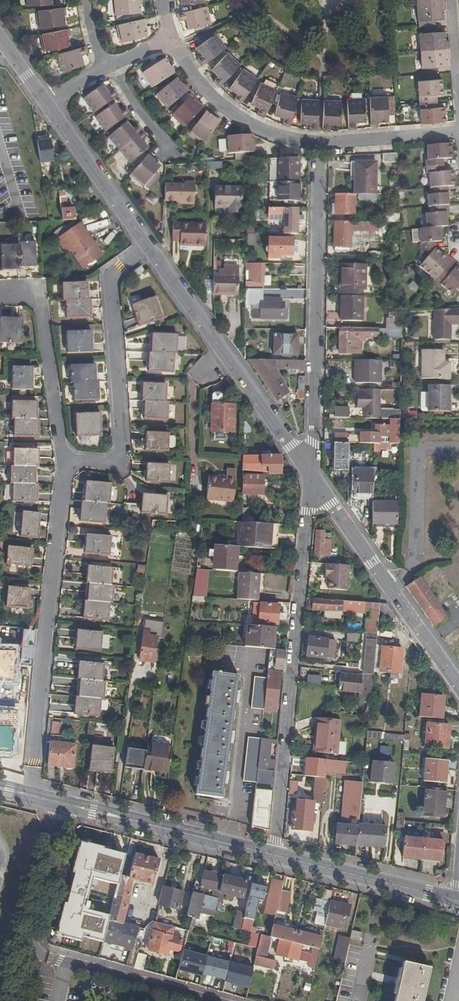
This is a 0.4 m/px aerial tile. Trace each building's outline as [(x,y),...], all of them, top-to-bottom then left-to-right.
[(30,8),(56,7),(56,0),(29,0),(30,8)] [(146,0),(117,0),(119,16),(145,13),(144,3),(146,3),(146,0)] [(447,1),(418,3),(419,20),(440,18),(439,15),(445,14),(444,8),(447,8),(447,1)] [(210,7),(181,14),(184,23),(190,22),(193,21),(194,23),(191,24),(193,30),(198,29),(207,27),(215,25),(210,7)] [(70,10),(41,13),(44,31),(69,27),(68,18),(71,17),(70,10)] [(151,26),(149,20),(122,27),(125,43),(128,42),(137,40),(152,36),(150,27),(151,26)] [(73,30),(45,36),(48,53),(74,47),(73,38),(75,37),(73,30)] [(421,32),(422,50),(451,48),(450,40),(447,40),(447,33),(441,33),(441,31),(421,32)] [(207,56),(201,60),(206,67),(231,49),(220,35),(215,38),(206,45),(201,49),(206,54),(208,52),(210,55),(207,56)] [(214,36),(205,43),(206,45),(215,38),(214,36)] [(86,56),(93,54),(91,47),(61,56),(66,72),(89,66),(87,59),(84,60),(83,57),(86,56)] [(451,48),(422,50),(424,66),(443,65),(443,62),(449,62),(449,55),(452,54),(451,48)] [(224,88),(245,66),(233,54),(230,57),(222,65),(216,70),(221,75),(223,73),(225,75),(223,78),(218,82),(224,88)] [(220,62),(222,65),(230,57),(227,55),(220,62)] [(148,75),(158,90),(181,74),(177,68),(176,69),(171,62),(160,68),(151,73),(148,75)] [(250,95),(261,79),(247,70),(234,88),(240,92),(242,90),(244,91),(242,94),(238,100),(244,104),(247,99),(250,95)] [(420,79),(421,100),(439,99),(438,93),(444,92),(443,77),(420,79)] [(161,97),(172,110),(194,91),(189,86),(188,88),(181,81),(161,97)] [(268,117),(280,89),(264,82),(256,98),(255,103),(261,106),(262,104),(265,105),(264,107),(261,114),(268,117)] [(87,100),(98,115),(124,97),(120,90),(113,94),(111,96),(109,94),(111,92),(107,87),(87,100)] [(293,126),(301,96),(283,92),(278,114),(285,117),(286,113),(288,114),(287,117),(285,124),(293,126)] [(368,112),(367,97),(350,98),(351,123),(359,123),(359,120),(359,117),(362,117),(362,120),(368,119),(368,112)] [(176,117),(189,129),(209,108),(203,103),(201,104),(194,98),(185,108),(183,110),(177,117),(176,117)] [(320,130),(322,100),(304,99),(304,108),(304,113),(303,122),(311,122),(311,119),(314,119),(314,122),(313,130),(320,130)] [(439,99),(421,100),(423,122),(446,120),(446,105),(439,105),(439,99)] [(344,100),(327,100),(325,130),(333,129),(333,123),(343,124),(344,100)] [(99,118),(108,133),(134,114),(130,108),(124,112),(122,113),(121,111),(123,110),(119,105),(99,118)] [(175,115),(177,117),(183,110),(185,108),(182,106),(175,115)] [(194,134),(207,144),(219,127),(224,121),(219,117),(217,119),(210,114),(194,134)] [(45,120),(37,121),(39,134),(47,133),(45,120)] [(126,149),(148,131),(143,125),(137,130),(135,132),(133,130),(135,128),(130,122),(112,138),(123,152),(126,149)] [(146,141),(152,136),(148,131),(126,149),(123,152),(134,164),(152,148),(147,143),(145,145),(144,143),(146,141)] [(39,134),(43,164),(57,162),(56,155),(51,155),(48,133),(47,133),(39,134)] [(255,145),(255,135),(229,136),(229,154),(238,153),(248,153),(258,153),(258,145),(255,145)] [(453,141),(429,143),(430,157),(428,158),(428,164),(446,163),(446,157),(453,156),(453,141)] [(387,153),(385,153),(386,160),(400,160),(400,152),(387,153)] [(374,153),(372,154),(372,161),(386,160),(385,153),(374,153)] [(163,167),(156,161),(157,159),(151,155),(133,176),(146,187),(147,186),(153,191),(163,178),(157,173),(163,167)] [(287,158),(281,158),(280,182),(281,182),(301,183),(302,157),(287,158)] [(379,161),(372,161),(358,161),(357,186),(359,186),(359,193),(360,193),(376,194),(376,187),(379,187),(379,161)] [(446,163),(428,164),(429,172),(431,172),(432,185),(450,184),(456,183),(455,169),(447,170),(446,163)] [(188,184),(168,183),(167,200),(177,201),(177,203),(196,203),(197,181),(188,181),(188,184)] [(301,183),(281,182),(280,201),(286,201),(291,201),(301,201),(301,183)] [(450,184),(432,185),(433,193),(431,194),(432,203),(449,202),(452,202),(450,184)] [(244,214),(244,188),(218,187),(218,207),(232,208),(232,214),(244,214)] [(357,193),(338,193),(337,213),(357,213),(357,193)] [(383,200),(383,194),(379,194),(376,194),(360,193),(360,199),(368,200),(368,202),(378,202),(379,200),(383,200)] [(65,218),(66,222),(79,220),(77,209),(70,209),(68,196),(62,197),(65,218)] [(449,202),(432,203),(433,212),(429,212),(430,226),(444,225),(451,224),(449,202)] [(299,233),(299,210),(286,210),(286,208),(269,207),(269,219),(285,219),(285,225),(283,225),(283,233),(299,233)] [(402,220),(401,211),(384,211),(384,220),(402,220)] [(377,219),(337,219),(337,249),(353,250),(353,232),(354,226),(377,226),(377,219)] [(382,229),(382,220),(377,219),(377,226),(354,226),(353,232),(356,232),(356,229),(382,229)] [(106,257),(85,222),(60,237),(69,252),(72,250),(84,269),(106,257)] [(208,223),(175,223),(175,241),(184,241),(184,245),(208,246),(208,223)] [(444,225),(430,226),(423,227),(424,252),(429,255),(438,247),(438,245),(438,240),(446,240),(444,225)] [(249,241),(248,244),(258,244),(258,233),(255,233),(249,233),(249,241)] [(294,238),(269,237),(269,257),(281,258),(281,254),(294,254),(294,238)] [(20,248),(3,248),(4,274),(37,273),(36,247),(22,248),(20,248)] [(438,247),(429,255),(422,265),(433,274),(432,275),(437,279),(453,260),(438,247)] [(437,279),(443,284),(444,283),(455,292),(458,288),(458,264),(453,260),(437,279)] [(267,280),(268,261),(249,261),(248,261),(248,285),(263,285),(266,285),(266,280),(267,280)] [(368,288),(368,262),(341,261),(341,287),(368,288)] [(240,267),(225,266),(225,274),(240,275),(240,267)] [(149,273),(146,268),(137,274),(140,279),(149,273)] [(215,274),(214,298),(231,299),(232,296),(239,296),(240,275),(225,274),(215,274)] [(263,295),(263,285),(248,285),(248,300),(254,300),(253,313),(288,314),(288,305),(282,305),(282,295),(263,295)] [(66,305),(90,304),(89,286),(62,288),(62,305),(66,305)] [(364,318),(365,293),(343,293),(343,318),(364,318)] [(142,328),(166,320),(159,299),(135,307),(142,328)] [(92,304),(90,304),(66,305),(66,323),(93,322),(92,304)] [(437,313),(437,339),(453,340),(453,321),(458,321),(458,305),(444,306),(444,313),(437,313)] [(390,315),(389,325),(405,325),(405,315),(392,315),(390,315)] [(20,316),(0,316),(0,342),(20,342),(20,316)] [(404,335),(405,325),(389,325),(341,324),(341,329),(341,350),(363,351),(363,338),(363,334),(366,334),(404,335)] [(300,352),(301,332),(276,331),(276,352),(300,352)] [(182,332),(157,333),(157,351),(179,351),(181,351),(182,332)] [(94,335),(68,335),(69,357),(95,356),(94,335)] [(447,361),(447,348),(424,347),(423,376),(452,376),(453,361),(447,361)] [(154,370),(179,370),(179,351),(157,351),(154,351),(154,370)] [(274,391),(285,384),(276,371),(283,365),(307,366),(307,356),(249,354),(247,355),(256,366),(274,391)] [(362,367),(359,367),(358,380),(384,380),(384,357),(362,357),(362,367)] [(34,386),(34,364),(12,364),(12,386),(34,386)] [(76,385),(99,384),(98,367),(73,368),(73,385),(76,385)] [(149,400),(162,400),(162,383),(149,382),(148,400),(149,400)] [(452,382),(431,382),(431,388),(431,407),(452,408),(452,382)] [(162,400),(171,401),(172,383),(162,383),(162,400)] [(101,384),(99,384),(76,385),(76,402),(101,402),(101,384)] [(289,389),(285,384),(278,389),(282,394),(289,389)] [(382,386),(367,386),(367,389),(359,389),(359,404),(367,404),(366,415),(392,416),(402,416),(403,407),(382,406),(382,386)] [(224,405),(224,396),(222,393),(215,393),(213,395),(213,405),(224,405)] [(16,416),(39,417),(39,399),(13,399),(13,416),(16,416)] [(148,417),(162,418),(162,400),(149,400),(148,417)] [(162,400),(162,418),(171,418),(172,401),(171,401),(162,400)] [(403,407),(402,416),(412,416),(412,407),(408,407),(408,402),(403,402),(403,407)] [(337,404),(337,415),(351,415),(352,404),(337,404)] [(212,431),(225,432),(226,405),(224,405),(213,405),(212,405),(212,431)] [(226,405),(225,432),(235,432),(236,406),(226,405)] [(42,417),(39,417),(16,416),(16,434),(41,435),(42,417)] [(103,416),(78,418),(79,440),(104,439),(103,416)] [(362,430),(362,440),(375,441),(392,441),(402,441),(402,416),(392,416),(392,423),(377,423),(377,430),(362,430)] [(149,449),(161,449),(161,431),(150,431),(149,449)] [(161,431),(161,449),(172,450),(172,431),(161,431)] [(104,439),(79,440),(80,449),(105,452),(104,439)] [(352,440),(338,440),(338,468),(351,468),(352,440)] [(16,464),(38,465),(41,465),(41,448),(16,447),(16,464)] [(282,470),(281,451),(263,452),(246,452),(246,454),(246,458),(246,467),(255,467),(269,468),(269,469),(270,469),(270,471),(282,470)] [(160,481),(161,463),(149,463),(149,480),(160,481)] [(172,463),(161,463),(160,481),(172,481),(172,463)] [(38,483),(38,465),(16,464),(13,464),(12,482),(15,482),(38,483)] [(237,498),(239,467),(229,467),(228,476),(211,474),(209,496),(237,498)] [(375,491),(375,478),(375,468),(357,468),(356,491),(375,491)] [(246,473),(246,491),(266,491),(265,473),(246,473)] [(41,483),(38,483),(15,482),(15,499),(40,500),(41,483)] [(88,482),(87,502),(109,504),(112,504),(114,485),(88,482)] [(144,510),(160,511),(160,493),(145,491),(144,510)] [(160,493),(160,511),(169,512),(170,493),(160,493)] [(374,496),(374,518),(400,519),(400,497),(374,496)] [(84,501),(83,515),(108,516),(109,504),(87,502),(84,501)] [(41,513),(24,512),(22,535),(40,536),(41,513)] [(108,516),(83,515),(82,520),(107,523),(108,516)] [(246,519),(239,519),(238,543),(242,544),(244,543),(246,519)] [(252,519),(246,519),(244,543),(274,545),(275,534),(273,533),(273,521),(252,519)] [(207,520),(205,520),(203,541),(211,542),(213,521),(207,520)] [(203,530),(204,522),(195,521),(194,528),(203,530)] [(283,521),(273,521),(273,533),(275,534),(274,545),(280,546),(283,521)] [(333,554),(335,528),(319,526),(317,553),(333,554)] [(111,555),(112,536),(88,533),(87,552),(111,555)] [(242,544),(238,543),(215,542),(215,547),(209,546),(208,553),(216,554),(217,559),(220,559),(219,568),(240,570),(242,544)] [(34,565),(34,547),(10,545),(8,562),(34,565)] [(336,561),(332,561),(332,572),(335,573),(334,586),(354,588),(356,563),(336,561)] [(146,573),(147,566),(140,565),(139,572),(146,573)] [(109,585),(111,568),(92,566),(90,583),(93,583),(109,585)] [(200,567),(196,594),(209,595),(212,568),(200,567)] [(267,590),(268,571),(242,570),(239,597),(262,599),(263,590),(267,590)] [(410,583),(436,623),(450,613),(423,575),(410,583)] [(107,602),(109,585),(93,583),(91,601),(107,602)] [(32,607),(33,587),(11,585),(10,605),(32,607)] [(115,586),(109,585),(107,602),(113,603),(116,603),(118,586),(115,586)] [(346,598),(315,596),(314,606),(317,607),(317,609),(344,610),(346,598)] [(380,632),(381,613),(381,600),(372,600),(371,615),(367,615),(366,631),(367,631),(370,631),(371,631),(380,632)] [(105,619),(107,602),(91,601),(88,601),(87,618),(105,619)] [(281,602),(262,601),(261,616),(261,621),(279,622),(281,602)] [(113,603),(107,602),(105,619),(112,620),(113,603)] [(157,663),(164,618),(150,616),(144,661),(157,663)] [(277,647),(279,625),(276,625),(265,624),(253,623),(250,645),(273,647),(277,647)] [(79,648),(101,650),(103,632),(81,629),(79,648)] [(359,639),(360,631),(349,630),(348,638),(359,639)] [(371,631),(368,673),(376,674),(377,670),(379,645),(380,632),(371,631)] [(331,647),(333,634),(313,632),(312,653),(335,655),(336,648),(331,647)] [(379,645),(377,670),(395,671),(403,672),(406,672),(408,647),(379,645)] [(290,650),(291,648),(280,648),(279,668),(288,669),(290,650)] [(84,679),(97,680),(99,663),(83,661),(81,678),(84,679)] [(361,672),(362,663),(358,662),(357,667),(344,666),(344,670),(357,672),(361,672)] [(97,680),(106,681),(108,663),(99,663),(97,680)] [(280,700),(283,670),(271,669),(270,675),(270,678),(267,709),(276,710),(277,700),(280,700)] [(203,763),(200,785),(199,793),(226,797),(228,782),(231,782),(232,771),(230,770),(233,742),(236,742),(237,732),(235,731),(238,703),(241,704),(243,690),(240,690),(243,675),(225,673),(225,671),(221,670),(221,673),(216,672),(214,681),(211,705),(209,722),(206,745),(203,763)] [(375,694),(376,674),(368,673),(361,672),(357,672),(344,670),(343,670),(342,691),(362,693),(362,700),(374,702),(375,694)] [(403,672),(395,671),(394,679),(402,679),(403,672)] [(305,683),(320,685),(320,676),(306,675),(305,683)] [(254,707),(267,709),(270,678),(257,676),(254,707)] [(82,696),(95,697),(97,680),(84,679),(82,696)] [(95,697),(105,698),(107,699),(109,681),(106,681),(97,680),(95,697)] [(424,716),(446,718),(447,707),(445,707),(446,694),(426,693),(424,716)] [(78,713),(93,715),(95,697),(82,696),(80,696),(78,713)] [(95,697),(93,715),(103,716),(105,698),(95,697)] [(331,751),(334,717),(321,716),(319,733),(317,733),(316,749),(331,751)] [(344,718),(334,717),(331,751),(349,752),(350,740),(342,739),(344,718)] [(64,721),(56,720),(56,728),(63,729),(64,721)] [(452,746),(453,723),(432,722),(430,744),(452,746)] [(56,728),(52,764),(76,767),(78,744),(57,741),(58,734),(62,735),(63,729),(56,728)] [(408,739),(409,734),(389,733),(389,731),(372,730),(372,732),(371,737),(388,738),(408,739)] [(57,741),(78,744),(79,737),(62,735),(58,734),(57,741)] [(261,769),(265,737),(251,737),(246,781),(260,782),(261,769)] [(279,770),(280,761),(273,760),(274,738),(265,737),(261,769),(279,770)] [(177,747),(151,744),(151,750),(148,769),(173,772),(177,747)] [(116,773),(119,748),(96,745),(93,770),(116,773)] [(151,750),(133,748),(131,767),(148,769),(151,750)] [(349,771),(350,759),(345,759),(331,757),(330,763),(330,770),(349,771)] [(449,782),(450,759),(427,758),(425,780),(449,782)] [(395,764),(373,761),(371,783),(393,785),(395,764)] [(276,801),(279,770),(261,769),(260,782),(258,799),(276,801)] [(327,802),(330,780),(330,773),(319,772),(317,802),(327,802)] [(354,780),(351,799),(365,800),(367,781),(354,780)] [(449,795),(449,788),(428,786),(425,814),(446,815),(447,807),(446,806),(447,795),(449,795)] [(274,826),(276,801),(258,799),(256,823),(274,826)] [(349,819),(355,819),(361,820),(363,820),(364,817),(365,800),(351,799),(349,819)] [(307,810),(308,805),(300,804),(299,809),(298,809),(297,827),(315,829),(316,822),(318,822),(319,813),(317,813),(317,811),(307,810)] [(361,845),(362,833),(363,823),(360,823),(361,820),(355,819),(354,822),(339,821),(338,842),(342,843),(342,852),(359,856),(361,845)] [(402,819),(400,832),(409,833),(410,819),(409,819),(402,819)] [(378,834),(379,822),(363,821),(363,823),(362,833),(378,834)] [(362,833),(361,845),(392,848),(394,833),(390,833),(391,823),(379,822),(378,834),(362,833)] [(429,838),(448,840),(448,833),(430,831),(429,838)] [(408,856),(427,858),(429,838),(409,836),(408,856)] [(429,838),(427,858),(446,860),(448,840),(429,838)] [(126,856),(81,844),(58,935),(83,941),(84,937),(104,942),(111,916),(86,909),(94,879),(118,885),(121,876),(126,856)] [(131,948),(126,966),(135,968),(139,953),(142,942),(136,940),(139,927),(123,923),(130,898),(129,898),(133,879),(154,885),(160,860),(135,854),(129,878),(121,876),(118,885),(115,898),(113,906),(111,916),(104,942),(131,948)] [(232,862),(228,861),(224,874),(220,892),(220,894),(243,899),(248,880),(229,875),(232,862)] [(224,874),(205,869),(200,888),(220,892),(224,874)] [(281,893),(284,882),(273,879),(267,902),(279,905),(281,893)] [(268,884),(253,881),(246,913),(242,930),(250,932),(257,901),(253,900),(254,898),(265,900),(268,884)] [(183,891),(165,887),(160,908),(163,909),(164,905),(179,909),(183,891)] [(279,905),(277,909),(285,911),(290,895),(281,893),(279,905)] [(331,900),(332,896),(319,893),(318,899),(331,902),(331,900)] [(202,901),(191,898),(187,916),(193,917),(199,919),(202,901)] [(331,902),(318,899),(314,914),(327,917),(331,902)] [(351,904),(331,900),(331,902),(327,917),(326,924),(346,929),(351,904)] [(238,911),(234,928),(242,930),(246,913),(238,911)] [(315,915),(314,925),(321,926),(322,916),(315,915)] [(175,926),(157,921),(150,950),(168,955),(170,949),(181,951),(184,939),(173,936),(175,926)] [(274,925),(271,937),(281,940),(302,945),(314,948),(320,950),(323,938),(274,925)] [(363,933),(353,931),(351,939),(361,941),(363,933)] [(262,935),(259,949),(258,951),(255,966),(275,971),(277,961),(266,958),(271,937),(262,935)] [(339,961),(346,962),(351,939),(340,937),(337,953),(340,954),(339,961)] [(302,945),(281,940),(277,956),(310,964),(309,970),(315,972),(320,950),(314,948),(312,956),(300,953),(302,945)] [(135,968),(144,971),(148,956),(139,953),(135,968)] [(431,969),(404,962),(394,1000),(423,1000),(431,969)]
